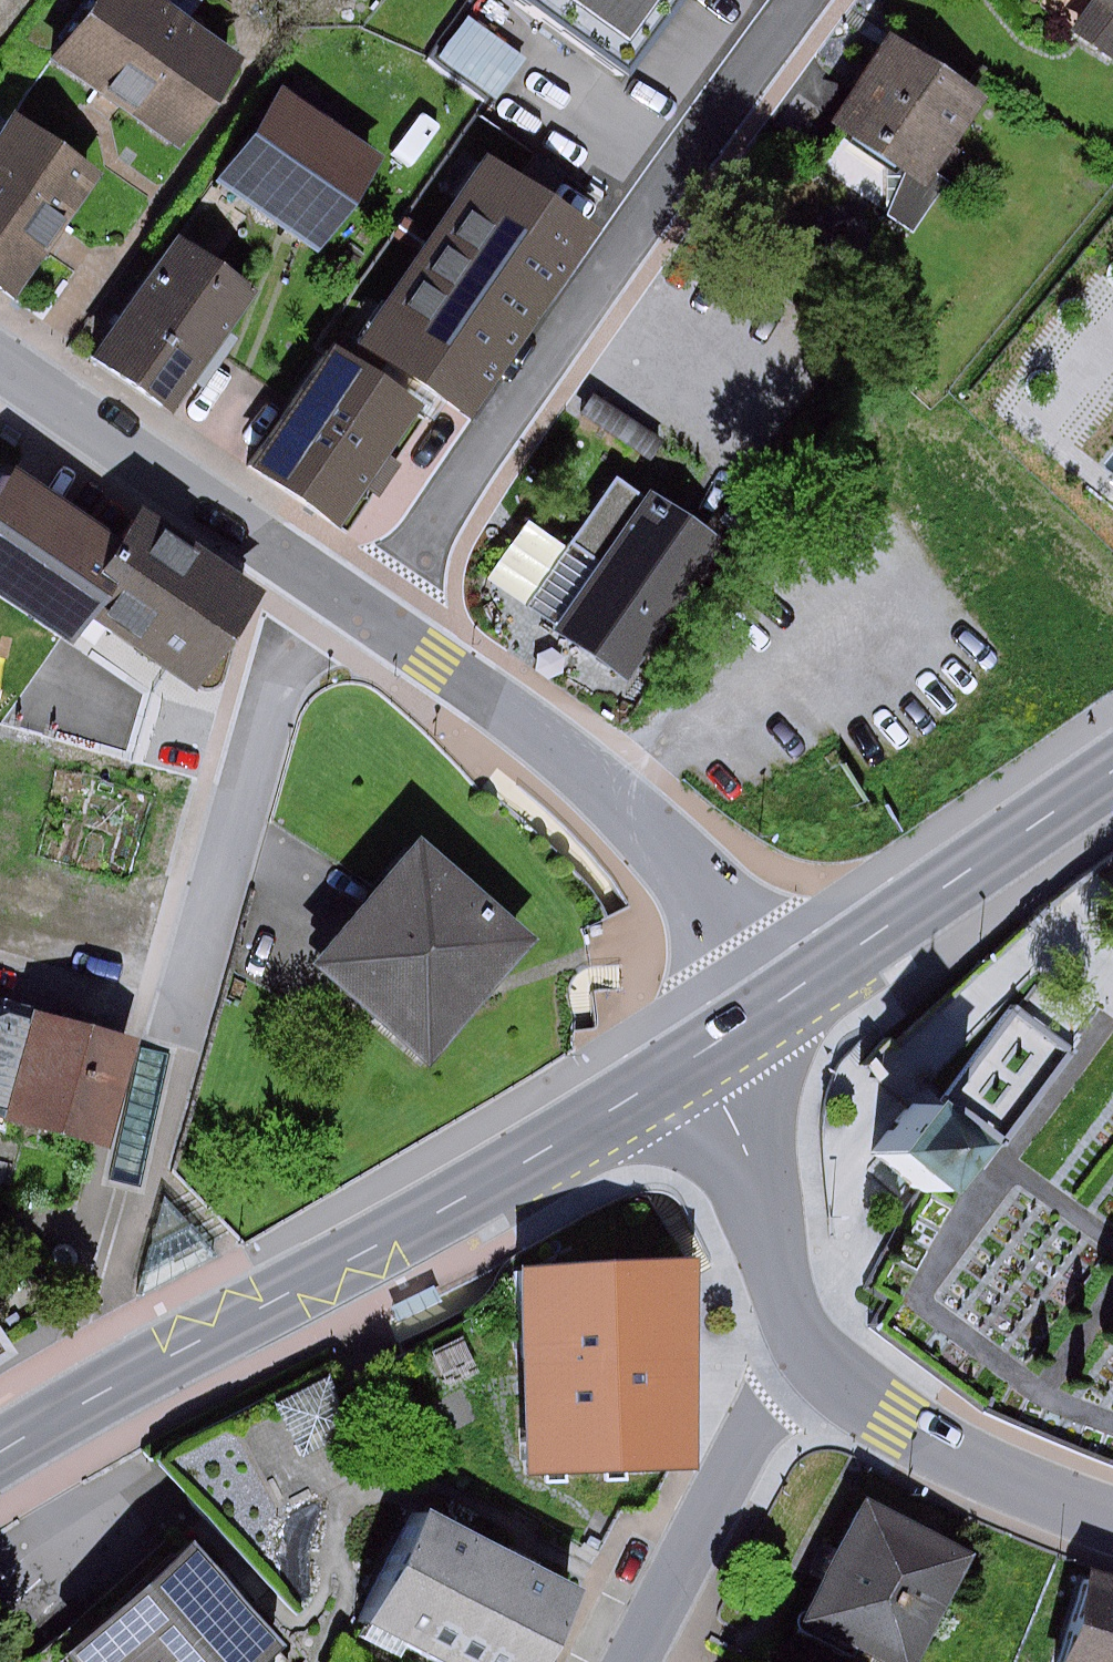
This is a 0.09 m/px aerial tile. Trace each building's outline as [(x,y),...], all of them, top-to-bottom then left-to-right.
[(71,66),(114,95),(188,145),(244,61),(176,15),(154,0),(116,0),(71,66)] [(621,77),(676,0),(514,0),(621,77)] [(1105,3),(1096,17),(1112,28),(1112,0),(1100,0),(1105,3)] [(470,16),(439,58),(494,98),(525,56),(470,16)] [(899,34),(841,118),(914,169),(896,195),(927,216),(969,154),(960,148),(994,99),(899,34)] [(285,86),(223,175),(326,246),(388,157),(285,86)] [(0,140),(0,282),(20,295),(59,238),(104,172),(19,113),(0,140)] [(487,151),(356,338),(457,408),(588,221),(487,151)] [(186,236),(101,356),(180,412),(266,292),(186,236)] [(338,343),(257,461),(349,524),(430,406),(338,343)] [(538,511),(491,577),(634,675),(727,539),(658,492),(655,497),(620,473),(576,537),(538,511)] [(8,475),(0,486),(0,596),(67,641),(87,612),(190,682),(248,597),(122,512),(103,540),(8,475)] [(544,935),(419,830),(310,960),(435,1064),(544,935)] [(126,1043),(29,1016),(26,1025),(6,1019),(0,1021),(0,1122),(1,1117),(98,1144),(126,1043)] [(914,1108),(873,1156),(930,1204),(971,1157),(914,1108)] [(681,1268),(527,1273),(530,1373),(683,1369),(681,1268)] [(0,1318),(0,1368),(23,1353),(0,1318)] [(683,1369),(530,1373),(532,1470),(686,1466),(683,1369)] [(330,1375),(279,1403),(306,1452),(357,1425),(330,1375)] [(878,1661),(913,1661),(971,1541),(874,1495),(810,1630),(878,1661)] [(431,1505),(373,1622),(454,1661),(548,1661),(588,1583),(431,1505)] [(89,1644),(106,1661),(266,1661),(262,1658),(284,1638),(200,1545),(89,1644)] [(1100,1575),(1075,1661),(1112,1661),(1112,1579),(1100,1575)]
